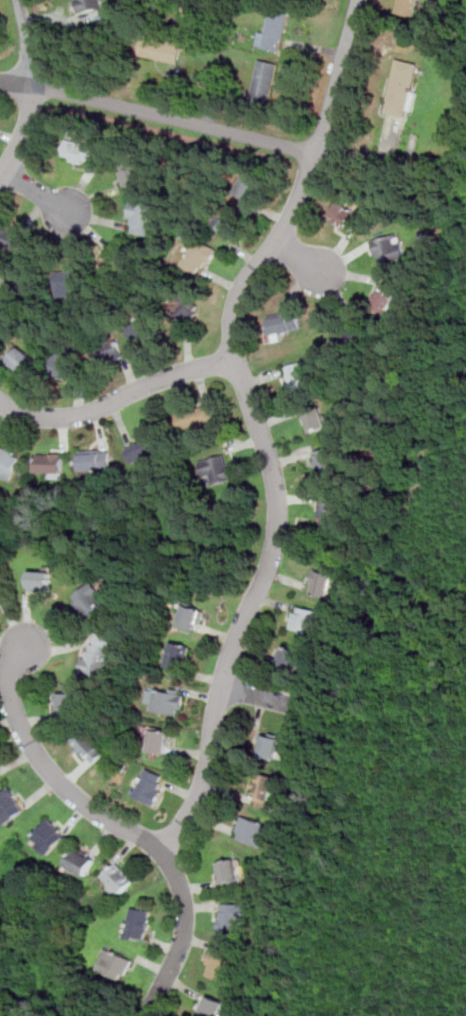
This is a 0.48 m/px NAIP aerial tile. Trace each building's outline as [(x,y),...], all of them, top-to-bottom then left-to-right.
[(80,12),(102,8),(101,0),(78,0),(80,12)] [(396,12),(416,17),(421,0),(399,0),(396,12)] [(262,28),(258,46),(281,51),(290,12),(272,8),(267,29),(262,28)] [(179,62),(183,43),(144,34),(140,54),(179,62)] [(251,98),(269,102),(278,62),(261,58),(251,98)] [(386,112),(412,118),(424,64),(398,58),(386,112)] [(68,139),(95,146),(92,162),(84,160),(83,164),(70,161),(71,157),(64,156),(68,139)] [(128,186),(122,172),(135,166),(133,160),(143,156),(148,169),(146,170),(149,177),(128,186)] [(237,193),(254,201),(265,177),(247,170),(237,193)] [(151,235),(135,231),(136,224),(134,223),(136,216),(131,215),(135,200),(157,205),(151,235)] [(341,200),(364,214),(356,227),(351,224),(349,228),(338,222),(340,219),(332,214),(341,200)] [(234,234),(242,214),(224,207),(217,227),(234,234)] [(21,249),(3,243),(9,228),(26,234),(21,249)] [(374,240),(398,233),(401,242),(403,242),(408,256),(384,263),(382,254),(379,255),(374,240)] [(197,271),(201,263),(209,267),(219,249),(197,236),(182,263),(197,271)] [(87,291),(81,292),(81,288),(75,288),(76,295),(65,296),(63,272),(69,272),(69,268),(85,266),(87,291)] [(167,301),(188,322),(202,308),(181,287),(167,301)] [(387,315),(374,309),(380,295),(378,294),(381,289),(383,290),(384,287),(397,293),(387,315)] [(301,329),(298,310),(270,315),(273,334),(301,329)] [(129,326),(137,343),(159,333),(151,316),(129,326)] [(101,366),(125,354),(115,335),(91,348),(101,366)] [(7,363),(27,376),(38,358),(19,345),(7,363)] [(53,376),(75,376),(75,351),(53,351),(53,376)] [(291,388),(312,385),(308,361),(287,364),(291,388)] [(177,409),(182,429),(219,421),(215,401),(177,409)] [(304,412),(310,432),(328,427),(322,407),(304,412)] [(133,462),(164,450),(157,433),(126,445),(133,462)] [(23,453),(1,444),(0,447),(0,477),(12,481),(23,453)] [(80,452),(84,471),(113,466),(110,447),(80,452)] [(318,474),(337,472),(334,447),(315,449),(318,474)] [(64,452),(38,452),(38,475),(64,475),(64,452)] [(215,476),(215,480),(232,480),(232,456),(204,456),(204,476),(215,476)] [(341,524),(341,500),(319,500),(319,524),(341,524)] [(311,594),(334,598),(338,574),(315,569),(311,594)] [(53,570),(28,570),(28,591),(53,591),(53,570)] [(73,598),(88,616),(110,598),(95,580),(73,598)] [(199,631),(208,610),(188,601),(179,623),(199,631)] [(319,634),(325,612),(298,604),(292,627),(319,634)] [(85,673),(106,678),(116,636),(94,631),(85,673)] [(193,645),(173,640),(167,665),(187,669),(193,645)] [(279,666),(285,646),(302,651),(296,672),(279,666)] [(146,708),(182,715),(187,692),(150,685),(146,708)] [(78,713),(78,691),(58,691),(58,713),(78,713)] [(93,764),(108,750),(86,727),(71,741),(93,764)] [(171,730),(152,728),(150,751),(169,753),(171,730)] [(275,758),(257,754),(261,738),(264,739),(265,735),(280,738),(275,758)] [(168,775),(144,766),(133,796),(157,804),(168,775)] [(251,803),(271,807),(277,775),(257,771),(251,803)] [(3,805),(0,807),(0,817),(5,824),(27,809),(12,786),(0,795),(0,801),(3,805)] [(269,822),(242,815),(237,838),(263,845),(269,822)] [(32,840),(50,854),(68,832),(50,818),(32,840)] [(87,876),(97,856),(78,845),(67,866),(87,876)] [(217,861),(221,884),(241,881),(237,858),(217,861)] [(137,878),(119,861),(102,878),(119,896),(137,878)] [(248,903),(220,903),(220,930),(240,930),(240,921),(248,921),(248,903)] [(150,908),(129,908),(129,938),(149,938),(150,908)] [(97,967),(124,980),(134,959),(107,946),(97,967)] [(234,954),(215,948),(207,974),(230,981),(235,965),(231,964),(234,954)] [(209,994),(201,1014),(206,1015),(222,1015),(228,1001),(209,994)]
